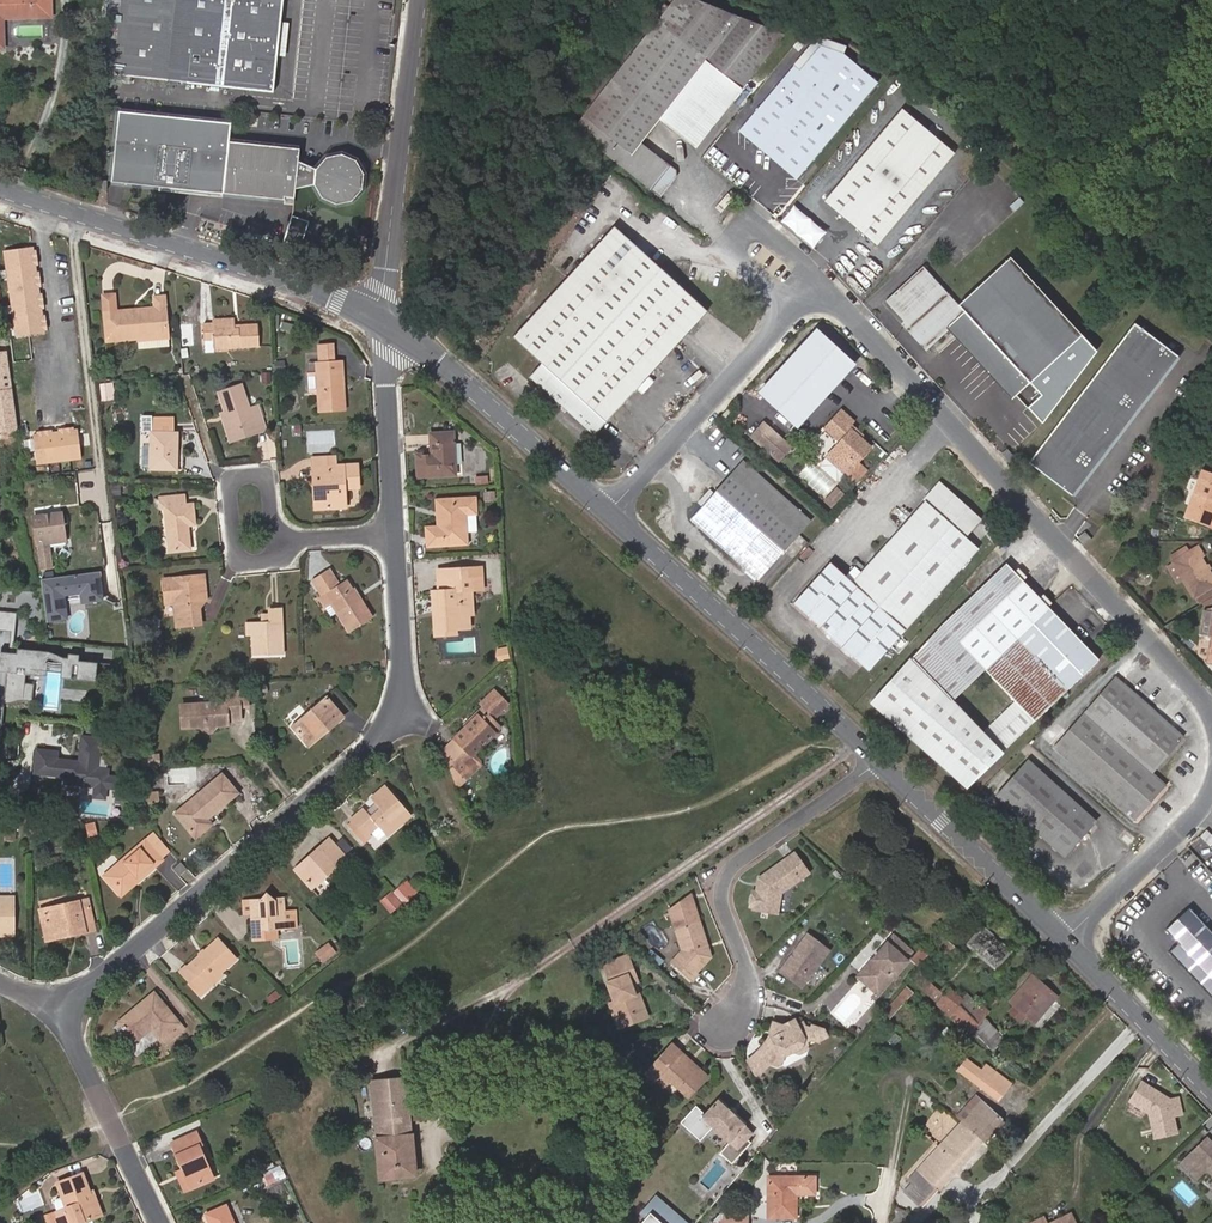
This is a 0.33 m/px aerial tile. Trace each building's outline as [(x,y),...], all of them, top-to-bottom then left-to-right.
[(49,0),(0,0),(0,35),(2,35),(1,17),(50,15),(49,0)] [(114,74),(272,91),(281,0),(122,0),(114,74)] [(721,91),(732,100),(782,35),(692,0),(674,0),(572,130),(660,198),(675,178),(674,172),(639,145),(658,121),(682,140),(721,91)] [(816,36),(791,67),(797,71),(818,46),(842,54),(843,55),(846,47),(816,36)] [(795,180),(877,83),(843,55),(842,54),(818,46),(797,71),(791,67),(738,133),(761,151),(795,180)] [(693,149),(732,100),(721,91),(682,140),(693,149)] [(877,246),(954,154),(901,109),(824,201),(877,246)] [(110,182),(222,195),(228,144),(230,124),(119,112),(110,182)] [(300,153),(228,144),(222,195),(294,205),(295,192),(311,189),(319,203),(334,209),(349,206),(360,194),(362,178),(354,164),(340,157),(324,161),(313,173),(298,166),(300,153)] [(96,189),(106,189),(106,181),(96,181),(96,189)] [(811,246),(824,230),(792,203),(779,218),(811,246)] [(302,244),(309,218),(290,213),(283,239),(302,244)] [(593,436),(706,312),(613,228),(513,337),(542,363),(529,377),(593,436)] [(45,334),(44,329),(43,323),(42,317),(41,307),(40,301),(39,294),(38,286),(37,279),(36,272),(35,265),(34,258),(33,251),(33,247),(4,250),(16,337),(45,334)] [(1012,399),(1080,335),(1009,258),(957,306),(922,268),(886,301),(926,345),(946,327),(1012,399)] [(168,337),(165,308),(164,294),(151,295),(152,309),(113,313),(111,295),(101,296),(102,314),(105,343),(118,341),(137,340),(168,337)] [(214,329),(233,328),(232,320),(213,321),(213,324),(214,329)] [(255,327),(233,328),(214,329),(213,324),(204,325),(205,340),(214,339),(215,350),(257,347),(255,327)] [(1071,495),(1177,356),(1134,324),(1029,463),(1071,495)] [(857,364),(816,327),(757,392),(798,429),(857,364)] [(318,346),(318,364),(333,363),(332,345),(318,346)] [(0,352),(0,433),(18,431),(8,351),(0,352)] [(284,372),(284,362),(274,363),(274,372),(284,372)] [(344,410),(341,363),(333,363),(318,364),(316,364),(318,411),(344,410)] [(261,373),(262,385),(270,384),(269,373),(261,373)] [(226,429),(261,417),(257,407),(249,409),(240,385),(218,393),(224,412),(220,413),(226,429)] [(110,386),(100,387),(101,401),(111,400),(110,386)] [(724,421),(732,413),(727,408),(720,417),(724,421)] [(845,475),(857,462),(870,448),(860,438),(862,436),(850,425),(852,422),(841,411),(825,428),(839,442),(826,457),(845,475)] [(231,442),(265,430),(261,417),(226,429),(231,442)] [(176,470),(177,433),(171,433),(172,421),(152,421),(152,432),(150,470),(176,470)] [(762,424),(751,437),(770,455),(782,441),(762,424)] [(77,429),(72,429),(66,430),(60,431),(51,432),(44,433),(38,434),(33,435),(37,464),(82,458),(77,429)] [(455,476),(453,434),(430,434),(432,454),(416,455),(417,478),(455,476)] [(782,441),(770,455),(777,461),(789,447),(782,441)] [(1010,464),(1015,459),(1006,449),(1001,454),(1010,464)] [(18,454),(9,454),(9,468),(18,468),(18,454)] [(312,466),(336,465),(335,457),(312,458),(312,466)] [(845,475),(826,457),(819,465),(838,483),(845,475)] [(758,580),(810,523),(741,462),(690,519),(758,580)] [(867,471),(857,462),(845,475),(855,484),(867,471)] [(319,490),(320,510),(346,508),(345,490),(358,489),(357,464),(336,465),(312,466),(313,491),(319,490)] [(1202,472),(1185,517),(1211,528),(1211,526),(1211,476),(1202,472)] [(867,671),(977,549),(961,534),(977,516),(940,483),(924,501),(924,500),(851,581),(830,563),(828,565),(793,604),(867,671)] [(121,495),(121,487),(112,487),(112,495),(121,495)] [(829,509),(842,496),(834,489),(822,502),(829,509)] [(165,509),(170,552),(190,550),(187,526),(195,525),(192,505),(185,505),(183,496),(160,498),(161,509),(165,509)] [(475,514),(474,498),(436,501),(437,527),(425,528),(426,546),(466,544),(464,515),(475,514)] [(46,538),(64,535),(61,513),(32,517),(40,571),(51,569),(47,545),(46,538)] [(1084,532),(1077,538),(1084,546),(1091,540),(1084,532)] [(65,542),(64,535),(46,538),(47,545),(65,542)] [(1200,558),(1203,556),(1197,546),(1186,553),(1179,558),(1171,562),(1193,599),(1211,587),(1211,578),(1200,558)] [(1176,552),(1179,558),(1186,553),(1183,548),(1176,552)] [(1168,557),(1171,562),(1179,558),(1176,552),(1168,557)] [(1033,722),(1056,700),(975,625),(964,615),(992,588),(1010,569),(1004,563),(984,583),(945,621),(942,624),(911,659),(869,706),(962,788),(999,753),(950,701),(983,670),(1033,722)] [(433,631),(457,629),(470,628),(469,616),(473,616),(471,591),(483,591),(482,567),(453,568),(454,578),(437,579),(438,591),(439,613),(432,613),(433,631)] [(454,578),(453,568),(436,569),(437,579),(454,578)] [(975,625),(1056,700),(1099,660),(1010,569),(992,588),(964,615),(975,625)] [(312,581),(321,596),(324,594),(331,604),(350,633),(373,618),(354,589),(352,590),(345,581),(339,585),(329,570),(312,581)] [(101,572),(44,580),(49,620),(69,617),(66,596),(80,594),(81,604),(105,600),(101,572)] [(205,600),(204,577),(164,581),(166,604),(174,603),(176,627),(200,625),(198,600),(205,600)] [(1193,599),(1197,605),(1211,596),(1211,587),(1193,599)] [(324,594),(321,596),(313,601),(320,611),(331,604),(324,594)] [(15,629),(17,610),(0,609),(0,627),(15,629)] [(252,624),(253,635),(254,655),(283,653),(281,610),(270,611),(270,613),(271,623),(260,623),(252,624)] [(1204,611),(1200,637),(1211,639),(1207,664),(1211,665),(1211,612),(1204,611)] [(270,613),(260,614),(260,623),(271,623),(270,613)] [(4,697),(45,700),(44,707),(62,708),(64,677),(92,679),(93,660),(77,659),(78,654),(0,648),(0,670),(7,670),(4,697)] [(506,648),(497,650),(496,656),(498,660),(508,658),(506,648)] [(1153,775),(1185,737),(1117,676),(1084,713),(1153,775)] [(465,728),(455,738),(459,742),(443,756),(456,787),(468,776),(461,769),(463,768),(461,766),(473,754),(501,727),(495,720),(502,712),(498,708),(506,701),(494,689),(479,704),(482,707),(466,723),(468,725),(465,728)] [(238,692),(239,708),(247,707),(247,691),(238,692)] [(225,702),(186,705),(188,728),(199,728),(206,734),(210,734),(217,726),(227,726),(227,721),(240,720),(239,708),(238,692),(224,693),(225,702)] [(323,729),(326,732),(343,718),(326,698),(292,727),(306,743),(323,729)] [(1153,775),(1084,713),(1053,747),(1135,820),(1165,786),(1153,775)] [(309,747),(326,732),(323,729),(306,743),(309,747)] [(37,745),(34,772),(64,775),(64,782),(92,785),(91,795),(104,797),(108,766),(99,765),(102,736),(80,734),(77,757),(59,755),(60,747),(37,745)] [(455,738),(441,751),(443,756),(459,742),(455,738)] [(478,759),(473,754),(461,766),(463,768),(461,769),(468,776),(479,765),(478,759)] [(1064,858),(1096,821),(1028,760),(995,796),(1064,858)] [(237,793),(222,775),(186,806),(185,805),(176,813),(176,814),(195,837),(211,824),(207,819),(237,793)] [(386,836),(410,815),(385,786),(371,798),(379,808),(370,817),(362,808),(349,820),(351,823),(347,826),(363,845),(371,838),(368,835),(378,827),(386,836)] [(157,791),(147,792),(148,801),(158,800),(157,791)] [(18,823),(8,822),(6,841),(17,842),(18,823)] [(79,823),(70,825),(71,832),(81,830),(79,823)] [(93,832),(91,823),(84,825),(86,833),(93,832)] [(1205,842),(1211,836),(1206,831),(1200,837),(1205,842)] [(154,833),(106,875),(122,892),(137,879),(139,881),(155,867),(162,860),(161,858),(169,851),(154,833)] [(312,889),(347,858),(329,839),(295,870),(312,889)] [(760,888),(756,891),(755,892),(752,894),(751,902),(754,906),(753,908),(778,912),(781,892),(808,872),(794,852),(782,861),(778,861),(775,864),(773,867),(758,878),(758,880),(761,882),(760,888)] [(188,869),(181,862),(174,868),(180,876),(188,869)] [(106,875),(105,876),(122,896),(139,881),(137,879),(122,892),(106,875)] [(395,893),(404,903),(415,892),(407,882),(395,893)] [(276,899),(267,892),(260,900),(251,901),(244,901),(244,912),(252,911),(252,914),(253,930),(276,929),(285,928),(296,927),(295,911),(284,912),(283,899),(276,899)] [(381,901),(391,913),(401,905),(390,892),(381,901)] [(16,935),(15,896),(0,897),(0,935),(16,935)] [(701,946),(704,945),(697,921),(689,897),(686,896),(666,910),(672,929),(680,951),(670,962),(691,981),(699,973),(697,971),(708,957),(707,953),(706,953),(703,951),(701,946)] [(89,898),(44,908),(47,921),(49,920),(53,933),(74,929),(75,934),(96,930),(89,898)] [(47,921),(44,908),(40,909),(46,941),(75,934),(74,929),(53,933),(49,920),(47,921)] [(1189,909),(1166,931),(1211,980),(1211,933),(1189,909)] [(1010,951),(982,927),(967,944),(995,969),(1010,951)] [(276,929),(253,930),(254,940),(277,938),(276,929)] [(808,935),(795,954),(798,953),(804,944),(809,948),(815,940),(808,935)] [(893,936),(862,971),(882,989),(907,962),(904,959),(911,952),(893,936)] [(322,937),(310,947),(317,954),(328,944),(322,937)] [(197,977),(190,984),(201,996),(206,991),(225,974),(222,971),(235,959),(229,952),(217,939),(187,967),(197,977)] [(830,951),(815,940),(809,948),(804,944),(798,953),(795,954),(791,959),(791,962),(783,973),(803,987),(830,951)] [(957,950),(948,942),(939,952),(948,960),(957,950)] [(330,945),(328,944),(317,954),(318,956),(330,945)] [(609,1004),(615,1020),(638,1012),(631,995),(633,995),(625,975),(632,972),(626,956),(601,965),(607,982),(604,983),(612,1002),(609,1004)] [(791,959),(782,972),(783,973),(791,962),(791,959)] [(180,973),(190,984),(197,977),(187,967),(180,973)] [(984,1017),(989,1011),(976,999),(975,1000),(969,1006),(961,999),(949,988),(943,994),(925,978),(917,970),(909,979),(968,1035),(972,1031),(984,1017)] [(862,971),(857,977),(878,995),(882,989),(862,971)] [(638,1012),(615,1020),(618,1027),(646,1017),(633,982),(635,981),(632,972),(625,975),(633,995),(631,995),(638,1012)] [(929,974),(925,978),(943,994),(949,988),(935,976),(934,978),(929,974)] [(1032,975),(1009,1002),(1014,1006),(1033,985),(1045,995),(1049,990),(1032,975)] [(1033,985),(1014,1006),(1025,1016),(1034,1024),(1057,997),(1049,990),(1045,995),(1033,985)] [(913,993),(906,987),(883,1014),(890,1019),(913,993)] [(277,988),(266,998),(271,1003),(282,994),(277,988)] [(138,1014),(122,1027),(134,1043),(151,1029),(164,1045),(169,1052),(190,1035),(184,1028),(155,993),(134,1010),(138,1014)] [(967,993),(961,999),(969,1006),(975,1000),(967,993)] [(1025,1016),(1014,1006),(1009,1011),(1020,1021),(1025,1016)] [(119,1023),(122,1027),(138,1014),(134,1010),(119,1023)] [(773,1061),(773,1062),(778,1065),(783,1062),(786,1056),(795,1050),(801,1054),(808,1049),(810,1044),(808,1042),(813,1038),(820,1041),(828,1036),(825,1029),(814,1025),(813,1028),(806,1025),(804,1022),(799,1025),(794,1019),(782,1024),(774,1021),(766,1046),(771,1048),(769,1054),(773,1061)] [(998,1033),(985,1020),(973,1032),(991,1050),(1002,1039),(997,1034),(998,1033)] [(957,1036),(947,1027),(941,1033),(952,1042),(957,1036)] [(691,1062),(693,1059),(674,1042),(650,1069),(658,1077),(659,1076),(665,1070),(673,1077),(692,1094),(710,1074),(707,1072),(697,1062),(695,1065),(691,1062)] [(1015,1056),(1002,1046),(996,1054),(1008,1065),(1015,1056)] [(769,1066),(773,1062),(773,1061),(769,1054),(765,1048),(748,1060),(757,1074),(769,1066)] [(958,1070),(997,1100),(1010,1083),(986,1065),(981,1071),(966,1059),(958,1070)] [(665,1070),(659,1076),(667,1083),(673,1077),(665,1070)] [(409,1134),(404,1079),(372,1082),(377,1136),(375,1136),(380,1179),(416,1175),(412,1133),(409,1134)] [(1154,1091),(1141,1082),(1129,1102),(1149,1113),(1154,1138),(1177,1133),(1173,1117),(1182,1114),(1178,1098),(1170,1100),(1163,1096),(1160,1098),(1154,1094),(1154,1091)] [(961,1121),(982,1142),(1002,1119),(975,1096),(956,1117),(961,1121)] [(746,1126),(736,1116),(730,1110),(719,1100),(705,1115),(697,1106),(681,1123),(702,1141),(714,1128),(729,1142),(719,1153),(732,1164),(751,1143),(747,1139),(753,1134),(745,1126),(746,1126)] [(959,1167),(982,1142),(961,1121),(909,1179),(912,1182),(903,1191),(919,1205),(936,1188),(939,1190),(960,1168),(959,1167)] [(184,1170),(192,1188),(213,1179),(199,1147),(201,1145),(196,1133),(171,1143),(184,1170)] [(1207,1138),(1181,1163),(1195,1179),(1206,1169),(1211,1175),(1211,1143),(1207,1138)] [(280,1165),(263,1173),(268,1185),(286,1177),(280,1165)] [(185,1192),(192,1188),(184,1170),(177,1173),(185,1192)] [(99,1216),(90,1191),(83,1172),(58,1181),(66,1207),(56,1212),(48,1215),(51,1222),(82,1222),(99,1216)] [(815,1178),(769,1177),(768,1218),(795,1218),(796,1194),(815,1194),(815,1178)] [(90,1191),(99,1216),(103,1215),(93,1190),(90,1191)] [(657,1196),(642,1214),(647,1218),(651,1213),(662,1222),(675,1222),(681,1216),(657,1196)] [(226,1206),(205,1215),(209,1222),(234,1222),(226,1206)] [(897,1208),(894,1222),(905,1222),(907,1213),(897,1208)] [(651,1213),(647,1218),(642,1222),(662,1222),(651,1213)] [(1070,1214),(1051,1222),(1075,1222),(1070,1214)] [(48,1215),(40,1218),(41,1222),(51,1222),(48,1215)]
